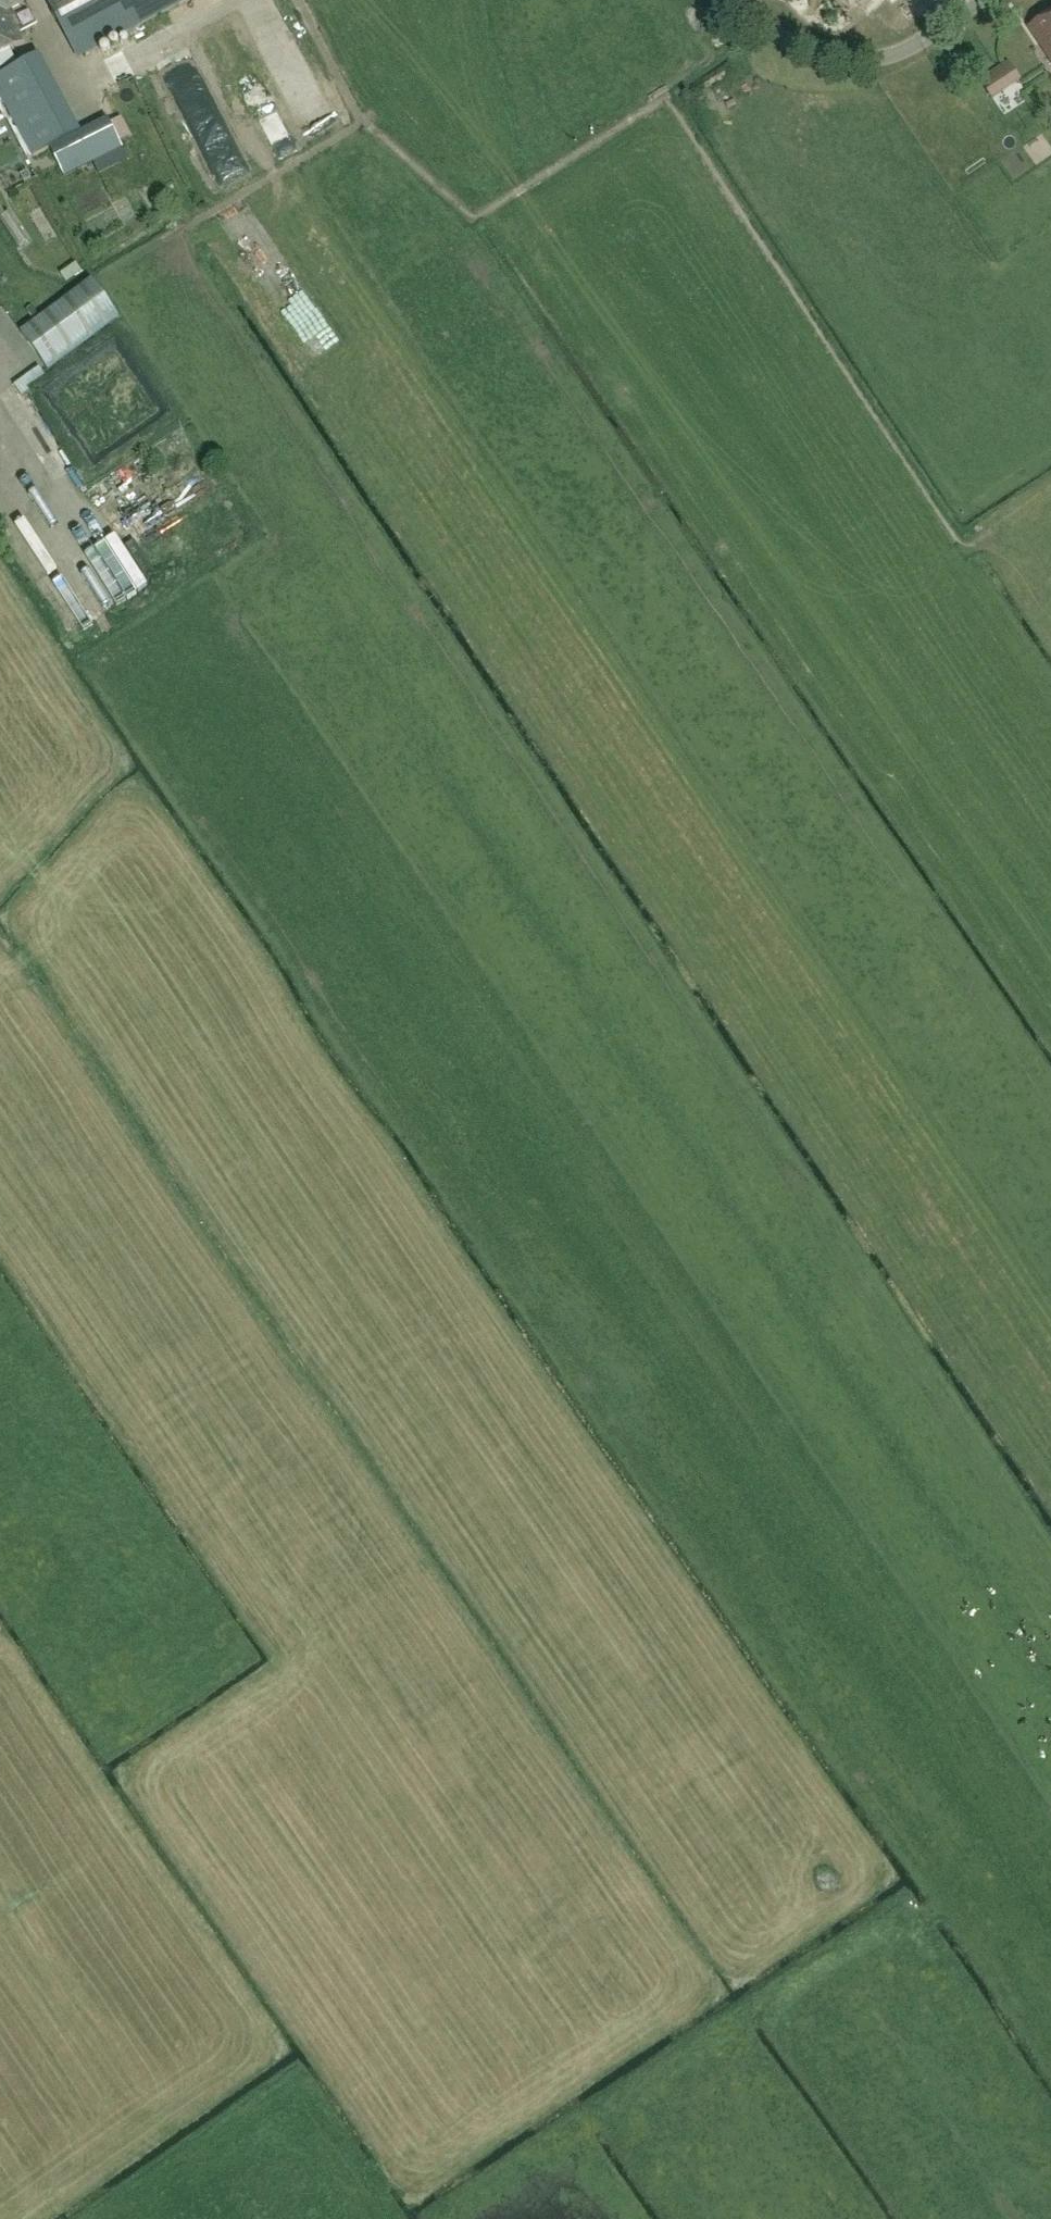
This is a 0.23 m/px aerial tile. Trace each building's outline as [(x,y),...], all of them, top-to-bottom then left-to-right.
[(24,42),(8,12),(23,5),(20,0),(0,0),(0,54),(24,42)] [(77,60),(187,0),(44,0),(77,60)] [(850,6),(856,1),(865,10),(871,4),(900,33),(930,2),(928,0),(844,0),(850,6)] [(1028,28),(1050,63),(1050,13),(1028,28)] [(38,54),(18,64),(78,172),(124,147),(108,118),(80,132),(38,54)] [(18,64),(0,73),(0,100),(32,158),(48,150),(64,179),(78,172),(18,64)] [(988,76),(979,82),(990,98),(999,92),(988,76)] [(18,248),(28,242),(9,212),(6,214),(0,205),(0,218),(18,248)] [(48,369),(120,316),(92,279),(21,331),(48,369)] [(123,525),(135,544),(182,516),(170,497),(123,525)] [(67,528),(73,548),(85,545),(80,524),(67,528)]
